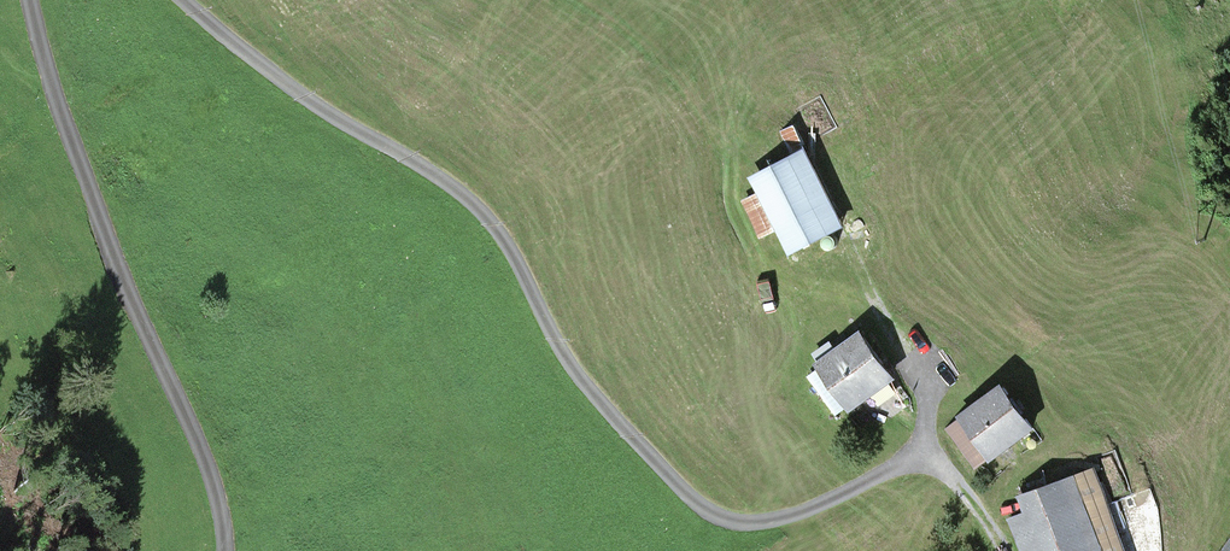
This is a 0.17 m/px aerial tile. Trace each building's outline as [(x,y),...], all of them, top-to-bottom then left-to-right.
[(842,225),(795,126),(779,133),(792,160),(756,177),(764,192),(745,201),(761,235),(781,225),(792,249),(842,225)] [(824,365),(809,375),(837,415),(891,377),(864,338),(838,355),(830,343),(816,353),(824,365)] [(1003,389),(948,427),(977,468),(1032,429),(1003,389)] [(1093,472),(1023,496),(1031,515),(1013,520),(1024,550),(1123,550),(1093,472)]
